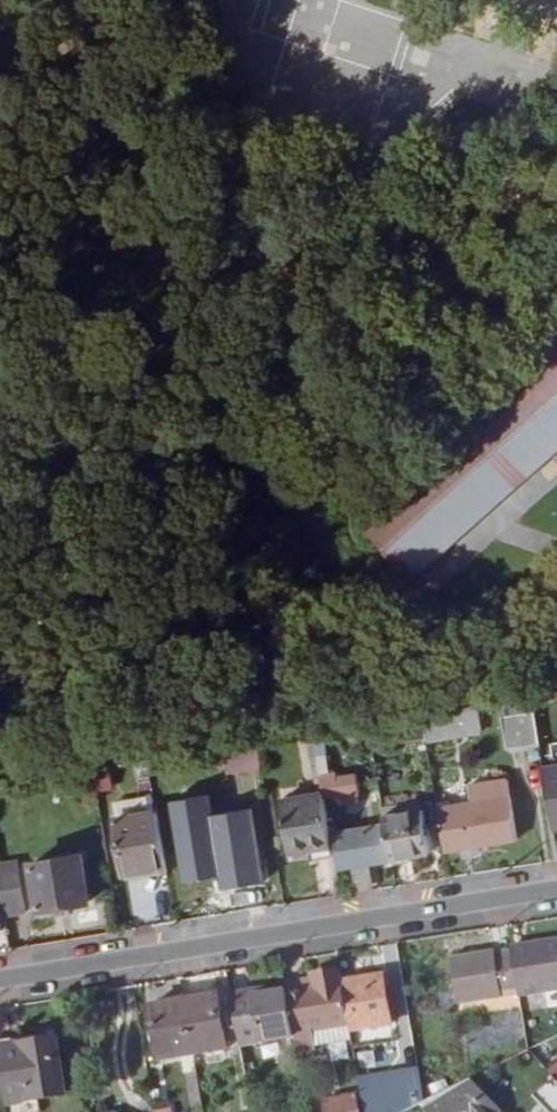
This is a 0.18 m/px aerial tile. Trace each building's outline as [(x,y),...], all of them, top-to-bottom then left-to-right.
[(374,532),(412,575),(556,445),(556,370),(374,532)] [(479,706),(424,715),(428,737),(428,742),(483,732),(479,706)] [(541,743),(536,712),(503,718),(509,749),(541,743)] [(402,718),(406,740),(428,737),(424,715),(402,718)] [(259,741),(203,750),(204,759),(222,756),(226,773),(263,767),(259,741)] [(328,755),(318,757),(325,793),(327,806),(360,801),(359,793),(376,790),(373,772),(339,777),(338,773),(331,773),(328,755)] [(89,773),(96,794),(113,789),(106,768),(89,773)] [(545,770),(554,828),(556,828),(556,768),(545,770)] [(509,780),(490,783),(498,842),(518,838),(509,780)] [(473,804),(440,810),(447,851),(498,842),(490,783),(470,787),(473,804)] [(244,790),(210,797),(216,836),(232,832),(231,825),(250,821),(244,790)] [(327,806),(325,793),(284,800),(293,854),(334,848),(327,806)] [(216,836),(210,797),(176,804),(183,835),(211,829),(213,837),(216,836)] [(116,819),(157,812),(155,800),(114,807),(116,819)] [(424,810),(385,816),(392,858),(432,852),(424,810)] [(167,868),(157,812),(116,819),(125,874),(167,868)] [(382,824),(334,833),(340,869),(388,861),(382,824)] [(83,855),(33,864),(41,908),(91,900),(83,855)] [(0,865),(0,882),(5,915),(27,911),(18,862),(0,865)] [(512,948),(513,952),(520,993),(520,996),(556,990),(556,940),(512,948)] [(454,958),(461,1003),(520,993),(513,952),(495,955),(494,952),(454,958)] [(385,974),(343,981),(350,1022),(351,1031),(392,1023),(385,974)] [(316,985),(288,990),(297,1047),(315,1044),(313,1028),(350,1022),(343,981),(342,975),(315,980),(316,985)] [(252,990),(232,993),(241,1045),(268,1041),(271,1056),(298,1052),(297,1047),(288,990),(253,996),(252,990)] [(219,994),(185,1000),(195,1054),(228,1048),(219,994)] [(152,1006),(161,1060),(195,1054),(185,1000),(152,1006)] [(313,1028),(315,1044),(352,1038),(351,1031),(350,1022),(313,1028)] [(40,1047),(3,1052),(11,1104),(67,1094),(58,1040),(39,1042),(40,1047)] [(390,1111),(406,1111),(421,1105),(426,1102),(421,1073),(384,1080),(390,1111)] [(426,1102),(421,1105),(428,1111),(503,1111),(473,1078),(426,1102)] [(361,1095),(325,1101),(327,1111),(364,1111),(361,1095)]
